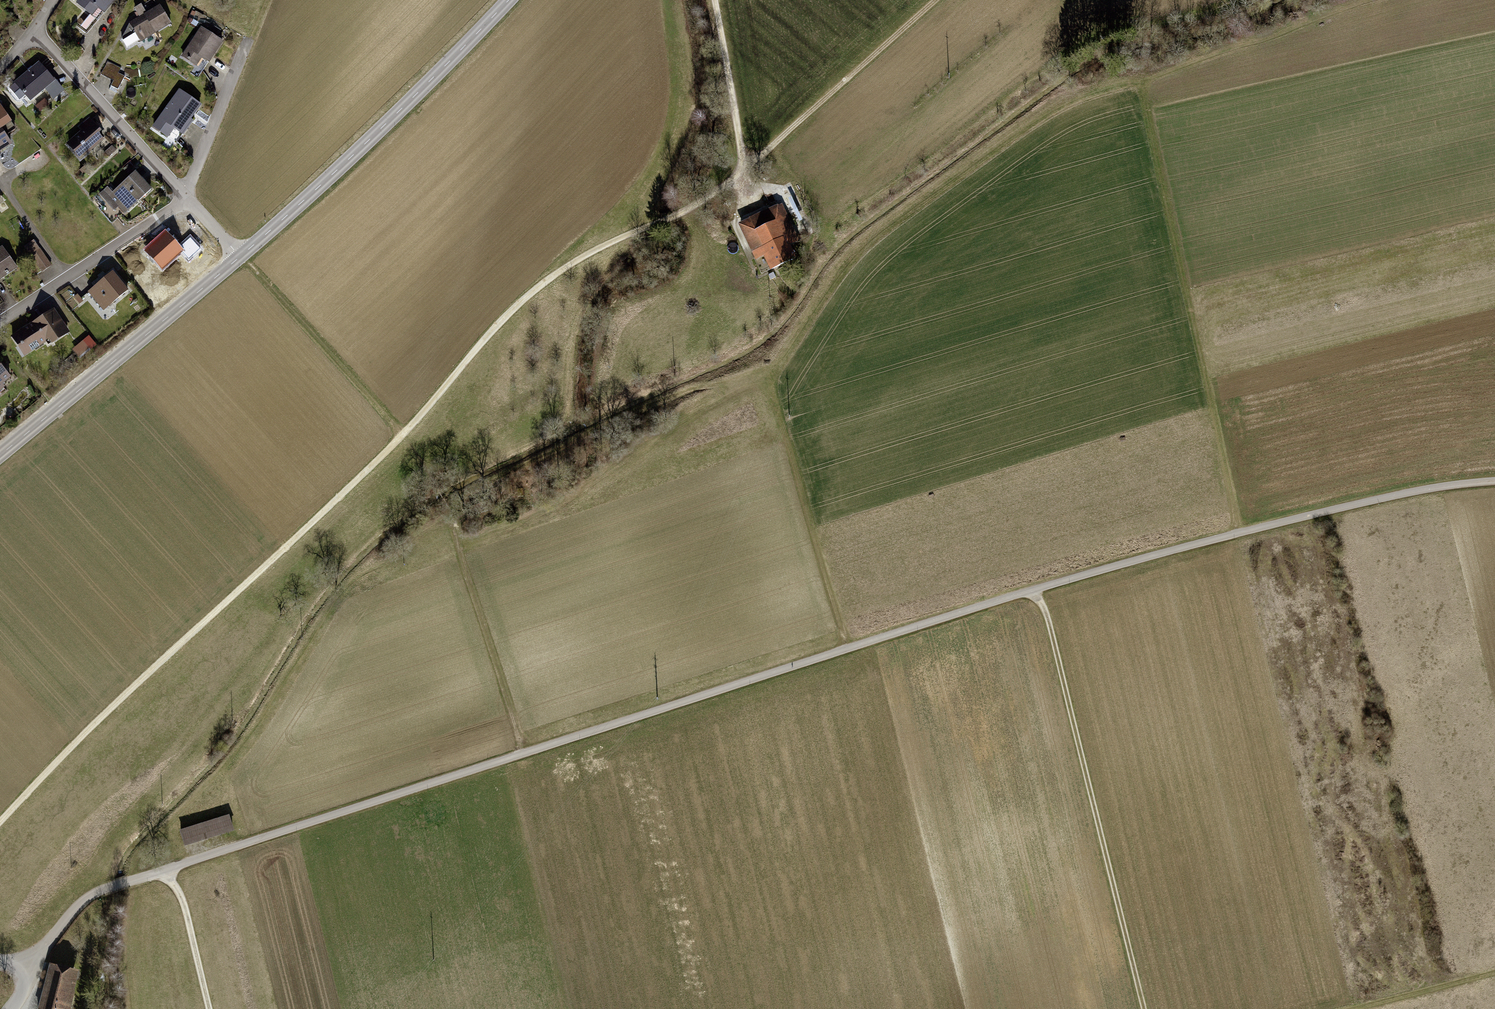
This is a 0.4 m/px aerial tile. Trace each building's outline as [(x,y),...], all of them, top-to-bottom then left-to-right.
[(82,3),(99,16),(105,9),(112,14),(123,0),(85,0),(82,3)] [(179,24),(167,4),(152,12),(146,6),(139,10),(144,17),(135,22),(147,43),(179,24)] [(227,43),(204,28),(185,57),(209,72),(227,43)] [(70,90),(43,61),(20,82),(37,101),(49,90),(59,101),(70,90)] [(125,69),(108,62),(102,76),(115,82),(112,87),(124,92),(130,77),(123,75),(125,69)] [(209,106),(184,90),(160,128),(176,138),(181,130),(190,136),(209,106)] [(0,109),(0,162),(21,146),(11,133),(21,125),(5,105),(0,109)] [(72,143),(86,160),(111,140),(94,119),(82,129),(85,132),(72,143)] [(159,191),(140,172),(118,193),(113,188),(104,196),(128,221),(159,191)] [(788,205),(744,224),(765,272),(809,253),(788,205)] [(37,242),(27,249),(44,273),(54,266),(37,242)] [(0,252),(0,285),(22,270),(6,248),(0,252)] [(135,292),(118,272),(93,294),(110,313),(135,292)] [(74,335),(57,310),(18,339),(30,356),(48,343),(53,350),(74,335)] [(89,334),(73,349),(81,358),(97,343),(89,334)] [(0,356),(0,394),(19,378),(0,356)] [(229,813),(181,827),(186,844),(234,829),(229,813)] [(56,965),(46,1008),(77,1008),(85,971),(56,965)]
